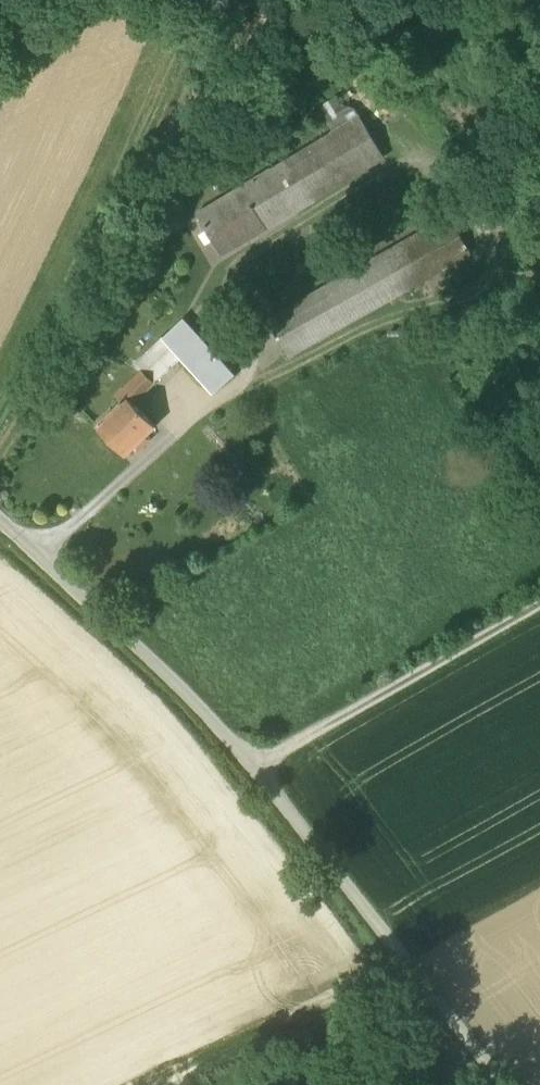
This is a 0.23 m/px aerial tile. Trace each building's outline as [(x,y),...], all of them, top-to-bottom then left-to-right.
[(333,133),(360,117),(355,108),(342,104),(337,96),(318,108),(333,133)] [(333,133),(273,169),(297,210),(384,158),(360,117),(333,133)] [(274,224),(297,210),(273,169),(249,183),(274,224)] [(198,214),(222,255),(274,224),(249,183),(198,214)] [(178,214),(165,221),(174,235),(186,228),(178,214)] [(268,319),(289,357),(471,254),(450,216),(268,319)] [(163,338),(175,350),(194,333),(182,320),(163,338)] [(214,356),(194,333),(175,350),(181,357),(196,373),(214,356)] [(142,370),(155,382),(181,357),(175,350),(163,338),(135,365),(141,371),(142,370)] [(196,373),(214,393),(233,377),(214,356),(196,373)] [(116,396),(122,403),(128,397),(133,403),(155,382),(142,370),(141,371),(116,396)] [(155,425),(133,403),(128,397),(122,403),(98,426),(125,454),(133,446),(138,451),(151,439),(146,434),(155,425)]
